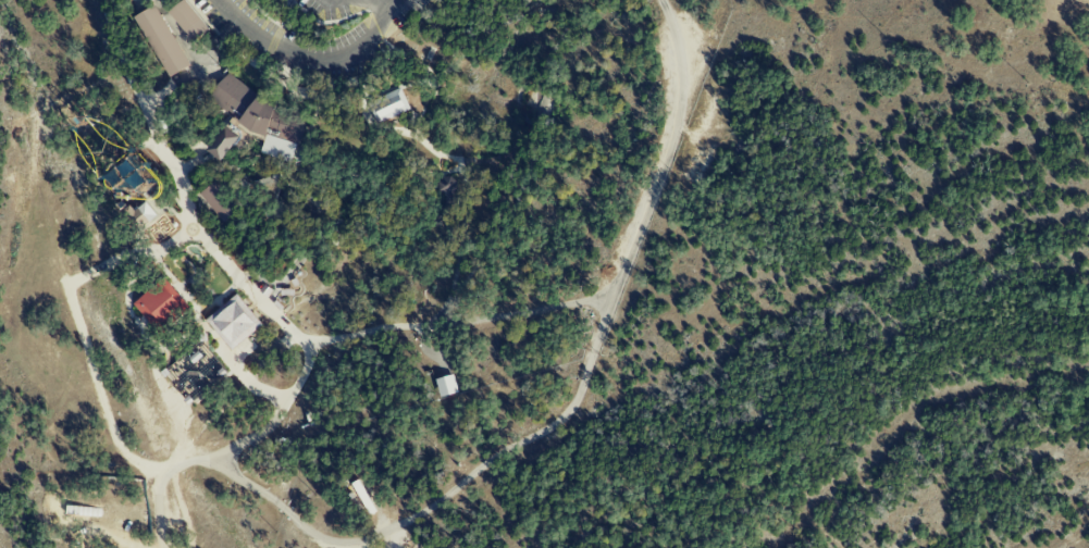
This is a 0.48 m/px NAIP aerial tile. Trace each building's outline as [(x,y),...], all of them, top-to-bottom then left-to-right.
[(182,0),(207,29),(191,42),(166,13),(182,0)] [(133,17),(151,5),(187,65),(168,77),(133,17)] [(226,74),(256,96),(268,101),(275,104),(308,116),(298,146),(295,145),(288,163),(257,153),(261,140),(248,136),(242,133),(218,163),(202,151),(231,116),(208,99),(226,74)] [(368,103),(398,88),(408,110),(378,125),(368,103)] [(441,177),(448,177),(454,182),(455,189),(449,195),(442,195),(436,190),(436,183),(441,177)] [(239,209),(214,181),(200,194),(225,222),(239,209)] [(449,195),(450,202),(443,203),(442,195),(449,195)] [(156,214),(145,201),(133,211),(144,224),(156,214)] [(187,305),(163,277),(133,304),(157,331),(187,305)] [(206,319),(231,349),(262,324),(236,293),(206,319)] [(185,401),(225,375),(205,343),(165,369),(185,401)] [(434,378),(440,396),(457,392),(452,374),(434,378)]
